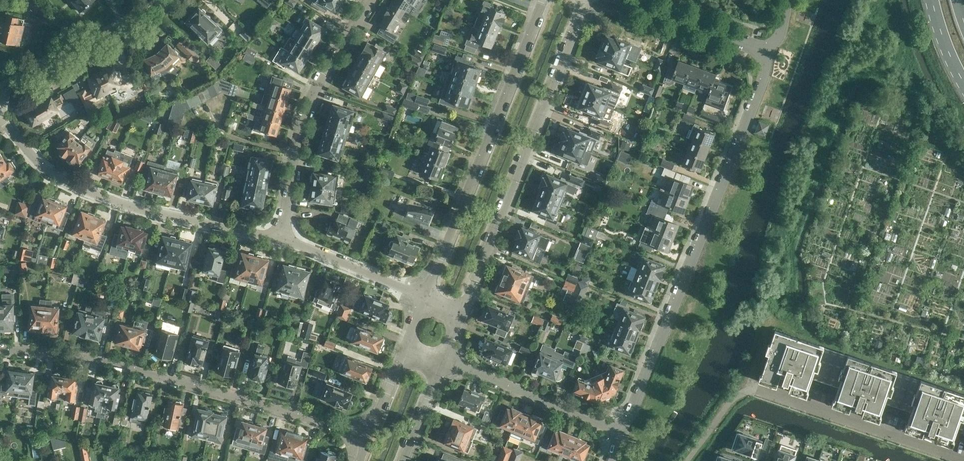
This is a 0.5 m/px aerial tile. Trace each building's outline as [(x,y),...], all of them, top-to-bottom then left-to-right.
[(35,0),(33,0),(30,3),(38,13),(42,9),(35,0)] [(77,2),(75,3),(82,12),(96,0),(75,0),(77,2)] [(342,0),(318,0),(317,1),(336,12),(338,8),(339,8),(343,2),(342,1),(343,0),(342,0)] [(405,10),(411,0),(393,0),(392,2),(405,10)] [(500,24),(501,25),(504,17),(503,16),(504,12),(503,12),(504,11),(500,10),(499,11),(489,7),(491,2),(484,0),(480,9),(485,11),(482,17),(500,24)] [(405,10),(392,2),(383,16),(385,17),(381,24),(392,31),(400,19),(406,22),(411,14),(405,10)] [(187,21),(212,44),(224,31),(206,14),(205,14),(199,9),(187,21)] [(9,15),(8,18),(0,17),(0,19),(0,38),(19,43),(25,19),(9,15)] [(301,28),(318,39),(319,38),(320,39),(324,33),(323,32),(325,28),(306,17),(303,21),(304,22),(301,28)] [(482,17),(478,28),(496,35),(497,35),(500,29),(498,28),(500,24),(482,17)] [(268,24),(275,28),(278,23),(271,19),(268,24)] [(394,31),(397,33),(404,22),(400,20),(394,31)] [(246,27),(251,32),(256,28),(250,23),(246,27)] [(275,28),(268,24),(265,28),(273,32),(275,28)] [(496,35),(478,28),(472,26),(465,44),(466,44),(476,48),(477,49),(480,42),(491,47),(496,35)] [(245,28),(241,33),(249,41),(254,36),(245,28)] [(294,39),(313,50),(317,44),(316,43),(318,39),(301,28),(294,39)] [(440,36),(435,34),(433,41),(445,45),(445,44),(447,45),(451,33),(441,30),(440,36)] [(284,47),(305,60),(308,56),(309,56),(313,50),(294,39),(290,36),(284,47)] [(600,47),(625,57),(627,51),(637,55),(640,47),(615,37),(615,39),(607,36),(606,40),(603,39),(600,47)] [(181,39),(177,44),(188,54),(186,56),(192,61),(193,59),(195,61),(200,56),(181,39)] [(362,54),(380,64),(387,52),(382,49),(383,47),(378,44),(377,46),(372,44),(368,42),(361,53),(362,54)] [(157,53),(174,77),(180,71),(174,65),(182,58),(167,43),(157,53)] [(432,50),(433,51),(432,53),(441,55),(441,54),(445,55),(447,47),(434,43),(432,50)] [(466,44),(464,49),(474,53),(476,48),(466,44)] [(245,51),(255,57),(258,51),(247,46),(245,51)] [(305,60),(284,47),(280,53),(278,52),(273,60),(284,67),(287,63),(299,71),(301,67),(302,68),(306,62),(305,61),(305,60)] [(625,57),(600,47),(597,55),(599,56),(598,60),(605,63),(604,65),(628,74),(631,66),(623,62),(625,57)] [(411,54),(422,61),(425,54),(415,48),(411,54)] [(146,58),(144,59),(148,68),(145,69),(145,70),(146,73),(148,74),(150,73),(151,74),(152,74),(154,77),(163,73),(166,81),(174,77),(157,53),(149,56),(149,54),(145,56),(146,58)] [(356,64),(374,74),(380,64),(362,54),(359,58),(358,57),(355,62),(357,63),(356,64)] [(422,61),(411,54),(408,60),(419,66),(422,61)] [(453,73),(476,81),(477,82),(480,74),(479,74),(480,69),(475,67),(476,65),(471,64),(472,61),(465,59),(466,57),(459,55),(458,60),(457,60),(453,73)] [(654,69),(660,71),(665,60),(658,58),(654,69)] [(684,82),(690,65),(678,61),(675,69),(669,67),(664,81),(669,83),(672,82),(674,78),(684,82)] [(350,75),(368,86),(374,74),(356,64),(354,69),(352,68),(349,73),(350,74),(350,75)] [(690,65),(684,82),(696,86),(702,70),(690,65)] [(100,71),(110,90),(115,87),(116,90),(126,85),(126,87),(132,84),(128,76),(122,78),(118,71),(115,72),(113,68),(109,69),(108,67),(100,71)] [(696,86),(709,91),(715,75),(702,70),(696,86)] [(110,90),(100,71),(92,75),(93,77),(90,79),(92,83),(91,84),(94,92),(95,91),(96,93),(82,100),(87,111),(93,108),(90,102),(104,95),(103,93),(110,90)] [(476,81),(453,73),(451,78),(454,79),(451,86),(472,94),(473,94),(476,86),(474,86),(476,81)] [(265,93),(288,100),(286,99),(288,95),(289,96),(292,88),(291,88),(293,82),(271,75),(265,93)] [(368,86),(350,75),(344,86),(362,96),(368,86)] [(715,75),(709,91),(707,96),(720,101),(723,93),(731,96),(734,88),(714,80),(716,75),(715,75)] [(144,76),(139,79),(144,89),(144,91),(150,88),(144,76)] [(139,79),(133,82),(138,92),(144,89),(139,79)] [(217,80),(223,92),(228,93),(232,82),(220,79),(217,80)] [(211,83),(217,94),(223,92),(217,80),(211,83)] [(396,90),(403,94),(407,85),(400,81),(396,90)] [(232,82),(228,93),(235,95),(238,84),(232,82)] [(581,94),(605,104),(608,98),(616,102),(622,87),(611,82),(608,89),(603,86),(603,87),(601,87),(600,88),(588,83),(587,87),(584,86),(581,94)] [(217,94),(211,83),(206,85),(212,97),(217,94)] [(652,95),(659,97),(663,86),(657,83),(652,95)] [(451,86),(445,84),(439,101),(455,107),(456,102),(460,103),(460,105),(467,107),(467,106),(469,106),(472,98),(470,98),(472,94),(451,86)] [(640,90),(651,94),(653,88),(642,84),(640,90)] [(201,88),(206,99),(212,97),(206,85),(201,88)] [(74,88),(63,94),(68,101),(72,98),(76,105),(81,102),(74,88)] [(201,88),(195,91),(201,102),(206,99),(201,88)] [(195,91),(190,93),(195,105),(201,102),(195,91)] [(185,96),(190,107),(195,105),(190,93),(185,96)] [(266,105),(283,111),(284,107),(285,108),(288,100),(265,93),(261,104),(263,104),(266,105)] [(605,104),(581,94),(578,102),(580,103),(578,107),(591,112),(590,113),(593,114),(592,115),(593,115),(592,117),(603,121),(604,120),(613,123),(617,114),(612,112),(612,113),(603,109),(605,104)] [(415,102),(431,106),(428,105),(430,99),(417,95),(415,102)] [(179,98),(185,110),(190,107),(185,96),(179,98)] [(52,115),(51,113),(61,107),(56,98),(52,101),(51,98),(41,104),(40,102),(34,106),(35,108),(28,113),(30,116),(27,118),(31,125),(37,121),(38,123),(52,115)] [(174,101),(171,112),(183,116),(185,110),(179,98),(174,101)] [(431,106),(415,102),(404,99),(401,106),(403,107),(428,114),(431,106)] [(262,117),(279,122),(280,123),(283,116),(281,115),(283,111),(266,105),(263,104),(260,116),(262,117)] [(330,116),(352,123),(354,116),(355,116),(357,112),(334,104),(330,116)] [(383,110),(394,114),(397,109),(385,105),(383,110)] [(156,109),(140,115),(139,117),(151,122),(156,109)] [(700,116),(718,123),(720,117),(702,110),(700,116)] [(171,112),(169,118),(182,121),(183,116),(171,112)] [(381,118),(392,122),(394,116),(383,112),(381,118)] [(682,118),(693,123),(696,118),(684,113),(682,118)] [(104,126),(116,133),(123,120),(103,115),(101,119),(106,122),(104,126)] [(327,124),(326,128),(348,135),(352,123),(330,116),(330,117),(328,116),(326,124),(327,124)] [(279,122),(262,117),(260,122),(263,122),(260,129),(277,134),(279,126),(278,126),(279,122)] [(182,121),(169,118),(167,124),(180,127),(182,121)] [(435,140),(449,146),(451,146),(453,141),(455,141),(458,133),(457,132),(459,127),(442,121),(435,139),(435,140)] [(154,133),(160,134),(163,124),(157,122),(154,133)] [(692,139),(709,146),(714,133),(699,127),(700,125),(695,123),(692,130),(689,129),(686,136),(692,138),(692,139)] [(59,150),(67,156),(80,138),(66,128),(61,134),(65,137),(59,145),(61,148),(59,150)] [(322,141),(344,148),(348,135),(326,128),(325,133),(323,133),(321,140),(322,141)] [(560,140),(585,149),(586,145),(593,147),(596,140),(598,141),(601,133),(590,129),(588,134),(584,133),(583,134),(567,128),(566,133),(563,132),(560,140)] [(186,129),(183,140),(193,143),(196,132),(186,129)] [(80,138),(67,156),(75,162),(77,159),(80,161),(93,143),(89,139),(86,143),(80,138)] [(435,140),(435,139),(433,138),(430,145),(433,146),(428,157),(424,155),(423,157),(445,166),(446,165),(444,164),(445,161),(447,162),(450,153),(447,151),(449,146),(435,140)] [(692,139),(687,151),(704,158),(709,146),(692,139)] [(585,149),(560,140),(562,141),(557,155),(572,160),(573,158),(587,164),(590,157),(583,155),(585,149)] [(622,148),(630,149),(630,141),(623,140),(622,148)] [(344,148),(322,141),(318,153),(341,161),(343,156),(341,155),(344,148)] [(233,149),(243,151),(245,145),(234,143),(233,149)] [(98,174),(110,179),(121,151),(115,149),(114,151),(108,149),(105,156),(104,156),(100,165),(101,166),(98,174)] [(620,150),(616,159),(628,164),(631,154),(620,150)] [(121,151),(110,179),(122,183),(125,175),(126,175),(130,166),(129,165),(133,155),(121,151)] [(704,158),(687,151),(682,164),(699,170),(704,158)] [(5,183),(10,180),(8,177),(9,176),(8,174),(15,169),(16,166),(12,161),(10,161),(7,163),(0,153),(0,176),(5,183)] [(188,166),(194,168),(197,158),(190,156),(188,166)] [(249,168),(270,173),(272,165),(271,165),(272,160),(268,159),(269,158),(265,157),(265,158),(259,157),(252,156),(249,168)] [(445,166),(423,157),(417,171),(440,180),(444,170),(442,170),(443,167),(445,167),(445,166)] [(664,167),(672,170),(675,163),(663,158),(660,165),(664,167)] [(145,162),(138,159),(134,168),(141,171),(145,162)] [(153,192),(158,194),(166,166),(149,161),(145,174),(149,175),(146,188),(152,190),(153,192)] [(221,174),(227,176),(229,166),(224,165),(221,174)] [(166,166),(158,194),(163,195),(165,193),(171,195),(178,169),(166,166)] [(363,174),(375,178),(375,177),(376,178),(378,171),(365,167),(363,174)] [(667,177),(662,188),(688,199),(693,186),(679,180),(682,174),(672,170),(664,167),(661,175),(667,177)] [(249,168),(246,180),(267,185),(270,173),(249,168)] [(382,176),(393,179),(395,171),(384,169),(382,176)] [(585,176),(605,184),(608,177),(596,172),(595,174),(587,171),(585,176)] [(312,186),(336,189),(337,183),(335,183),(336,175),(331,175),(331,174),(317,172),(317,173),(314,172),(312,186)] [(375,178),(363,174),(361,180),(373,184),(375,178)] [(542,186),(564,195),(566,190),(578,195),(579,194),(585,180),(569,174),(565,182),(547,174),(545,178),(543,177),(540,185),(542,186)] [(193,200),(200,201),(205,181),(193,178),(191,185),(189,190),(188,193),(189,194),(188,198),(193,199),(193,200)] [(246,180),(244,192),(264,196),(267,185),(246,180)] [(205,181),(200,201),(208,203),(208,202),(213,204),(214,200),(215,200),(216,197),(215,196),(217,191),(216,190),(218,184),(205,181)] [(336,189),(312,186),(310,200),(332,203),(333,195),(340,196),(341,190),(336,189)] [(537,198),(559,207),(564,195),(542,186),(540,191),(539,190),(536,196),(538,197),(537,198)] [(222,198),(228,199),(231,189),(225,188),(222,198)] [(649,205),(667,212),(669,206),(683,212),(688,199),(662,188),(658,200),(652,198),(649,205)] [(264,196),(244,192),(241,204),(262,210),(264,201),(263,201),(264,196)] [(404,215),(421,222),(421,221),(429,224),(434,211),(427,209),(428,205),(400,194),(394,211),(395,211),(396,208),(405,212),(404,215)] [(25,195),(24,202),(19,201),(15,214),(27,217),(29,217),(35,198),(25,195)] [(47,219),(55,198),(50,196),(47,197),(43,196),(34,218),(40,221),(42,217),(47,219)] [(55,198),(47,219),(53,221),(52,225),(63,230),(70,212),(65,210),(67,205),(63,204),(61,201),(55,198)] [(559,207),(537,198),(532,211),(537,213),(538,211),(547,215),(546,220),(557,224),(559,220),(560,220),(563,214),(557,211),(559,207)] [(667,212),(649,205),(646,214),(652,216),(647,227),(673,237),(678,224),(664,219),(667,212)] [(342,212),(361,215),(362,209),(343,206),(342,212)] [(73,233),(85,238),(88,231),(95,214),(89,211),(88,213),(82,210),(73,233)] [(88,231),(85,238),(97,242),(106,220),(100,218),(101,216),(95,214),(88,231)] [(332,222),(328,232),(349,241),(354,229),(347,226),(351,218),(340,214),(338,220),(337,219),(335,223),(332,222)] [(382,227),(390,230),(392,224),(385,221),(382,227)] [(112,245),(129,250),(135,228),(127,226),(127,227),(122,226),(120,234),(115,233),(112,245)] [(543,249),(546,250),(550,238),(547,236),(522,226),(520,231),(518,230),(515,237),(537,246),(543,249)] [(673,237),(647,227),(642,239),(637,237),(634,245),(651,251),(654,245),(668,250),(673,237)] [(135,228),(129,250),(141,253),(146,233),(142,232),(143,230),(135,228)] [(596,236),(605,239),(607,234),(598,230),(596,236)] [(398,233),(395,240),(394,240),(388,254),(407,261),(408,259),(414,261),(420,247),(409,242),(410,240),(407,238),(409,236),(404,234),(403,235),(398,233)] [(580,241),(592,246),(594,239),(583,234),(580,241)] [(157,260),(171,264),(178,238),(163,235),(157,260)] [(537,246),(515,237),(517,238),(513,250),(512,253),(520,256),(521,253),(531,257),(530,259),(540,264),(546,250),(543,249),(537,246)] [(61,247),(67,249),(70,241),(65,238),(61,247)] [(178,238),(171,264),(186,268),(192,242),(178,238)] [(592,246),(580,241),(577,248),(589,253),(592,246)] [(219,274),(217,282),(225,283),(228,270),(221,269),(226,247),(210,244),(204,270),(219,274)] [(19,258),(32,261),(34,250),(21,248),(19,258)] [(91,259),(103,263),(106,254),(94,250),(91,259)] [(105,258),(111,260),(114,252),(107,250),(105,258)] [(231,276),(249,280),(256,255),(242,252),(238,265),(236,264),(235,268),(233,267),(231,276)] [(256,255),(249,280),(262,284),(269,259),(256,255)] [(48,266),(54,268),(56,257),(50,256),(48,266)] [(637,268),(660,278),(661,278),(664,270),(663,270),(665,266),(640,256),(638,261),(639,261),(637,268)] [(145,269),(147,261),(141,259),(139,267),(139,268),(138,271),(144,273),(145,269)] [(278,289),(290,292),(298,265),(289,263),(289,265),(284,264),(278,289)] [(501,278),(528,288),(533,275),(506,264),(501,278)] [(626,278),(632,280),(655,290),(660,278),(637,268),(627,264),(625,268),(629,270),(626,278)] [(298,265),(290,292),(303,296),(310,271),(306,270),(306,268),(298,265)] [(71,283),(77,284),(79,275),(74,273),(71,283)] [(568,274),(566,280),(577,283),(578,282),(579,278),(568,274)] [(579,278),(578,282),(588,285),(590,278),(581,274),(579,278)] [(79,275),(77,284),(83,286),(86,276),(79,275)] [(141,288),(148,290),(150,279),(144,277),(141,288)] [(316,301),(331,307),(341,283),(331,279),(331,280),(326,278),(316,301)] [(528,288),(501,278),(496,290),(523,301),(528,288)] [(577,283),(566,280),(563,287),(567,289),(562,302),(568,305),(575,287),(577,283)] [(655,290),(632,280),(629,287),(627,287),(625,292),(650,302),(655,290)] [(578,282),(577,283),(575,287),(585,291),(588,285),(578,282)] [(114,294),(120,295),(123,285),(117,283),(114,294)] [(179,298),(186,299),(189,288),(182,286),(179,298)] [(189,288),(186,299),(194,302),(197,290),(189,288)] [(357,308),(386,320),(386,319),(390,319),(391,318),(393,315),(392,312),(390,310),(391,308),(387,307),(389,304),(375,298),(376,298),(363,293),(357,308)] [(0,328),(12,328),(12,321),(14,321),(13,304),(12,304),(11,294),(3,294),(3,307),(0,307),(0,324),(0,328)] [(38,330),(43,331),(46,300),(41,299),(40,306),(32,305),(30,328),(39,329),(38,330)] [(46,300),(43,331),(48,331),(48,330),(56,331),(59,308),(52,307),(52,300),(46,300)] [(185,310),(191,312),(194,303),(185,300),(182,307),(185,308),(185,310)] [(618,320),(639,328),(640,329),(644,321),(642,320),(644,316),(627,310),(628,307),(617,303),(614,310),(621,313),(618,320)] [(339,309),(350,313),(352,308),(341,304),(339,309)] [(488,304),(482,319),(498,325),(495,333),(504,337),(514,315),(488,304)] [(116,317),(122,318),(125,310),(124,310),(125,306),(121,305),(120,308),(118,308),(116,317)] [(81,335),(86,336),(94,307),(87,306),(86,310),(79,309),(73,332),(81,334),(81,335)] [(94,307),(86,336),(91,338),(91,336),(99,339),(107,311),(94,307)] [(251,316),(260,319),(263,309),(258,307),(258,308),(254,307),(251,316)] [(223,320),(226,310),(218,308),(217,314),(215,313),(214,318),(216,318),(215,319),(222,321),(222,320),(223,320)] [(263,309),(260,319),(261,319),(262,318),(267,320),(270,311),(263,309)] [(350,313),(339,309),(337,316),(347,320),(350,313)] [(146,325),(153,326),(156,316),(149,314),(146,325)] [(550,321),(561,325),(563,318),(552,314),(550,321)] [(531,322),(542,326),(545,319),(534,315),(531,322)] [(246,326),(253,328),(256,318),(249,317),(246,326)] [(254,328),(263,331),(265,321),(256,318),(254,328)] [(294,334),(301,335),(304,322),(297,320),(294,334)] [(542,329),(548,331),(551,322),(545,320),(542,329)] [(618,320),(613,332),(634,341),(639,328),(618,320)] [(123,345),(128,346),(133,327),(126,325),(126,324),(121,323),(116,342),(121,343),(122,343),(123,345)] [(301,336),(307,337),(310,325),(304,323),(301,336)] [(133,327),(128,346),(133,348),(135,346),(136,347),(140,348),(145,329),(140,328),(140,329),(133,327)] [(178,331),(169,328),(163,327),(156,352),(171,356),(178,331)] [(352,341),(378,351),(382,350),(384,344),(382,340),(384,336),(366,329),(366,330),(358,327),(352,341)] [(634,341),(613,332),(610,339),(609,338),(607,343),(629,353),(634,341)] [(775,332),(768,352),(769,353),(760,381),(785,390),(787,384),(788,385),(789,381),(791,381),(788,391),(805,396),(811,378),(838,388),(832,406),(849,411),(850,409),(859,412),(860,409),(861,409),(862,405),(864,406),(861,416),(878,421),(884,403),(911,412),(905,430),(922,436),(923,434),(932,437),(933,434),(934,434),(935,430),(937,431),(934,440),(951,446),(957,428),(963,430),(963,396),(775,332)] [(577,340),(587,343),(589,337),(580,333),(577,340)] [(187,361),(188,361),(189,364),(192,365),(195,363),(196,363),(197,360),(202,361),(203,357),(204,357),(207,346),(206,346),(209,337),(202,336),(201,338),(193,336),(187,361)] [(512,349),(494,341),(485,338),(481,348),(483,349),(482,351),(483,353),(486,354),(485,355),(506,363),(512,349)] [(324,345),(334,349),(337,343),(327,339),(324,345)] [(572,352),(578,354),(582,342),(576,340),(572,352)] [(544,374),(552,354),(551,354),(555,346),(549,343),(546,352),(541,350),(533,370),(533,371),(532,372),(533,374),(534,375),(536,375),(538,375),(539,373),(540,372),(544,374)] [(224,347),(217,369),(233,374),(240,348),(224,344),(224,347)] [(270,355),(263,353),(265,345),(259,344),(257,350),(255,358),(254,358),(251,368),(252,368),(250,376),(263,380),(270,355)] [(520,351),(528,354),(531,347),(522,344),(520,351)] [(287,360),(285,360),(279,382),(296,386),(302,366),(307,367),(311,353),(304,351),(301,361),(297,359),(297,357),(288,355),(287,360)] [(552,354),(544,374),(555,379),(555,378),(557,379),(559,379),(561,379),(562,377),(563,374),(564,372),(563,371),(562,369),(559,369),(563,359),(552,354)] [(347,355),(346,356),(344,355),(338,369),(354,375),(366,380),(366,379),(369,380),(371,373),(369,373),(372,366),(363,362),(364,362),(347,355)] [(602,373),(611,393),(614,392),(624,370),(609,364),(606,371),(602,373)] [(316,368),(313,374),(325,379),(327,373),(316,368)] [(18,396),(22,370),(17,369),(14,371),(10,370),(8,382),(0,381),(0,394),(18,396)] [(22,370),(18,396),(29,398),(29,404),(36,405),(38,389),(32,389),(34,373),(29,373),(28,371),(22,370)] [(54,398),(67,400),(68,393),(63,393),(65,377),(60,376),(60,375),(60,373),(58,372),(56,372),(55,373),(54,373),(53,375),(52,381),(50,381),(48,398),(50,398),(50,397),(54,397),(54,398)] [(590,377),(599,398),(600,399),(612,394),(611,393),(602,373),(590,377)] [(68,393),(67,400),(69,401),(69,400),(73,400),(73,401),(75,402),(77,384),(76,384),(76,377),(76,376),(73,374),(72,375),(69,377),(69,378),(65,377),(63,393),(68,393)] [(599,398),(590,377),(586,379),(579,376),(573,390),(595,400),(599,398)] [(97,416),(101,417),(108,385),(103,384),(104,383),(103,381),(102,381),(102,380),(99,379),(98,380),(96,381),(95,388),(93,387),(90,404),(92,405),(92,404),(96,404),(96,406),(98,406),(97,410),(98,411),(97,416)] [(108,385),(101,417),(105,418),(106,412),(108,413),(109,408),(110,409),(110,407),(114,408),(114,410),(116,410),(120,393),(118,393),(119,387),(119,386),(118,384),(117,383),(114,382),(113,383),(112,385),(112,386),(108,385)] [(322,389),(319,396),(347,407),(349,407),(352,406),(353,403),(352,401),(350,399),(353,393),(346,390),(346,389),(328,382),(324,390),(322,389)] [(466,406),(479,411),(485,397),(472,391),(471,393),(464,390),(460,402),(466,405),(466,406)] [(134,421),(145,423),(146,418),(147,419),(147,417),(153,419),(158,399),(151,398),(152,394),(139,391),(137,398),(135,398),(132,411),(134,411),(133,415),(131,415),(130,420),(134,421)] [(37,412),(43,413),(45,401),(38,400),(37,412)] [(166,406),(163,419),(165,419),(164,425),(178,428),(183,403),(169,400),(168,407),(166,406)] [(71,417),(78,419),(80,407),(74,405),(71,417)] [(86,421),(88,408),(81,406),(79,420),(86,421)] [(503,409),(498,423),(501,424),(512,429),(520,410),(512,407),(511,409),(508,407),(506,411),(503,409)] [(208,437),(213,411),(212,411),(212,409),(206,408),(206,410),(199,408),(197,415),(194,428),(195,428),(193,436),(199,437),(200,435),(208,437)] [(482,421),(489,424),(493,413),(486,410),(482,421)] [(512,429),(509,435),(521,440),(522,437),(531,415),(520,410),(512,429)] [(213,411),(208,437),(216,439),(215,441),(221,442),(223,435),(226,422),(226,421),(227,414),(221,413),(221,414),(213,413),(214,412),(213,411)] [(113,425),(120,427),(123,414),(115,412),(113,425)] [(123,414),(120,427),(121,427),(121,424),(127,425),(129,415),(123,414)] [(531,415),(522,437),(538,444),(544,430),(539,427),(541,422),(538,420),(539,418),(531,415)] [(449,431),(473,441),(473,440),(471,439),(474,432),(472,431),(473,426),(454,418),(449,431)] [(232,444),(249,448),(255,424),(243,420),(241,428),(237,427),(232,444)] [(255,424),(249,448),(260,452),(261,448),(266,450),(269,436),(265,435),(267,427),(255,424)] [(267,460),(271,460),(286,460),(295,433),(287,430),(286,433),(282,432),(278,446),(272,445),(267,460)] [(548,446),(560,451),(567,433),(560,430),(559,432),(555,430),(548,446)] [(473,441),(449,431),(444,442),(468,452),(473,441)] [(737,432),(732,448),(754,456),(757,449),(759,450),(762,441),(737,432)] [(286,460),(305,460),(301,459),(307,438),(302,437),(303,435),(295,433),(286,460)] [(560,451),(571,456),(578,437),(567,433),(560,451)] [(578,437),(571,456),(582,460),(589,444),(585,442),(586,441),(578,437)] [(772,440),(765,437),(762,447),(769,450),(772,440)] [(781,444),(775,460),(793,460),(797,450),(781,444)] [(80,447),(83,460),(90,460),(87,446),(80,447)] [(513,449),(511,453),(521,457),(524,451),(514,447),(513,449)] [(153,460),(155,460),(157,451),(149,449),(147,459),(153,460)] [(499,455),(509,459),(511,453),(501,449),(499,455)] [(336,454),(334,454),(335,452),(329,450),(328,452),(322,450),(320,457),(318,457),(317,460),(334,460),(336,454)] [(444,452),(441,459),(442,459),(441,460),(465,460),(444,452)]
